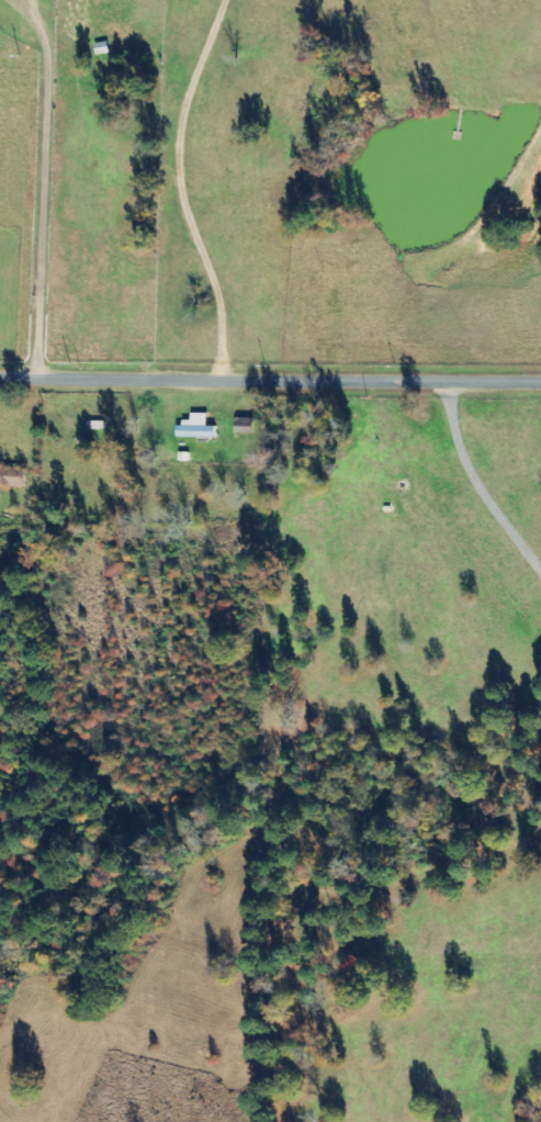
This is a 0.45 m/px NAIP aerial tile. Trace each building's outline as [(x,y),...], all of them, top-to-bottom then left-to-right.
[(216,427),(208,427),(208,414),(191,414),(191,424),(178,424),(178,438),(216,438),(216,427)] [(254,419),(237,418),(236,433),(254,433),(254,419)] [(26,468),(0,467),(0,487),(25,488),(26,468)]
